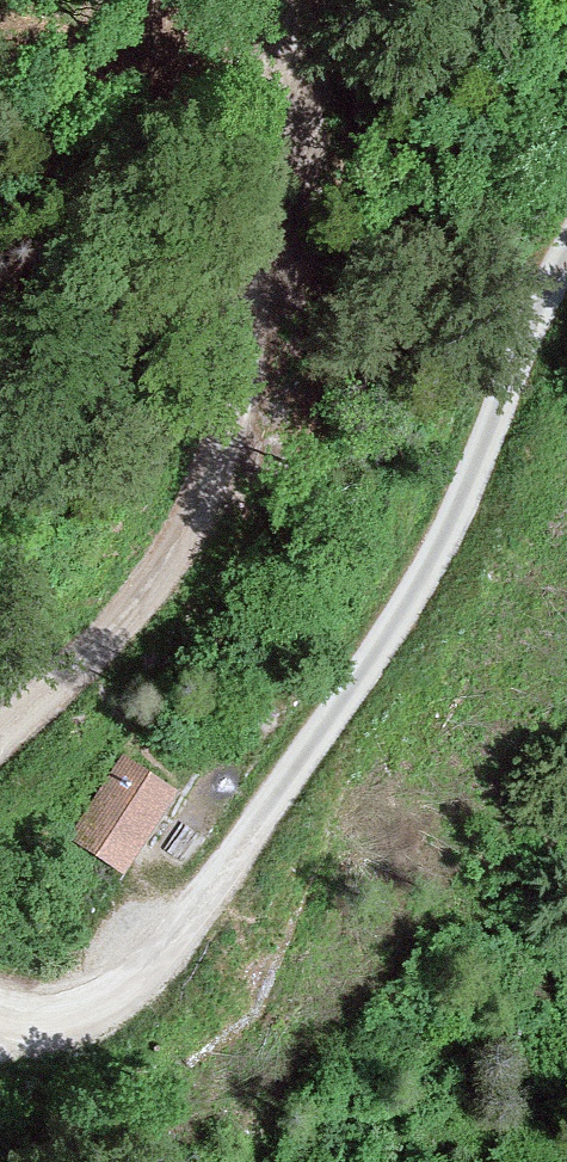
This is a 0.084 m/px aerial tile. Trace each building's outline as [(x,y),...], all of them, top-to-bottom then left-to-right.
[(126,754),(67,838),(119,874),(178,790),(126,754)]
